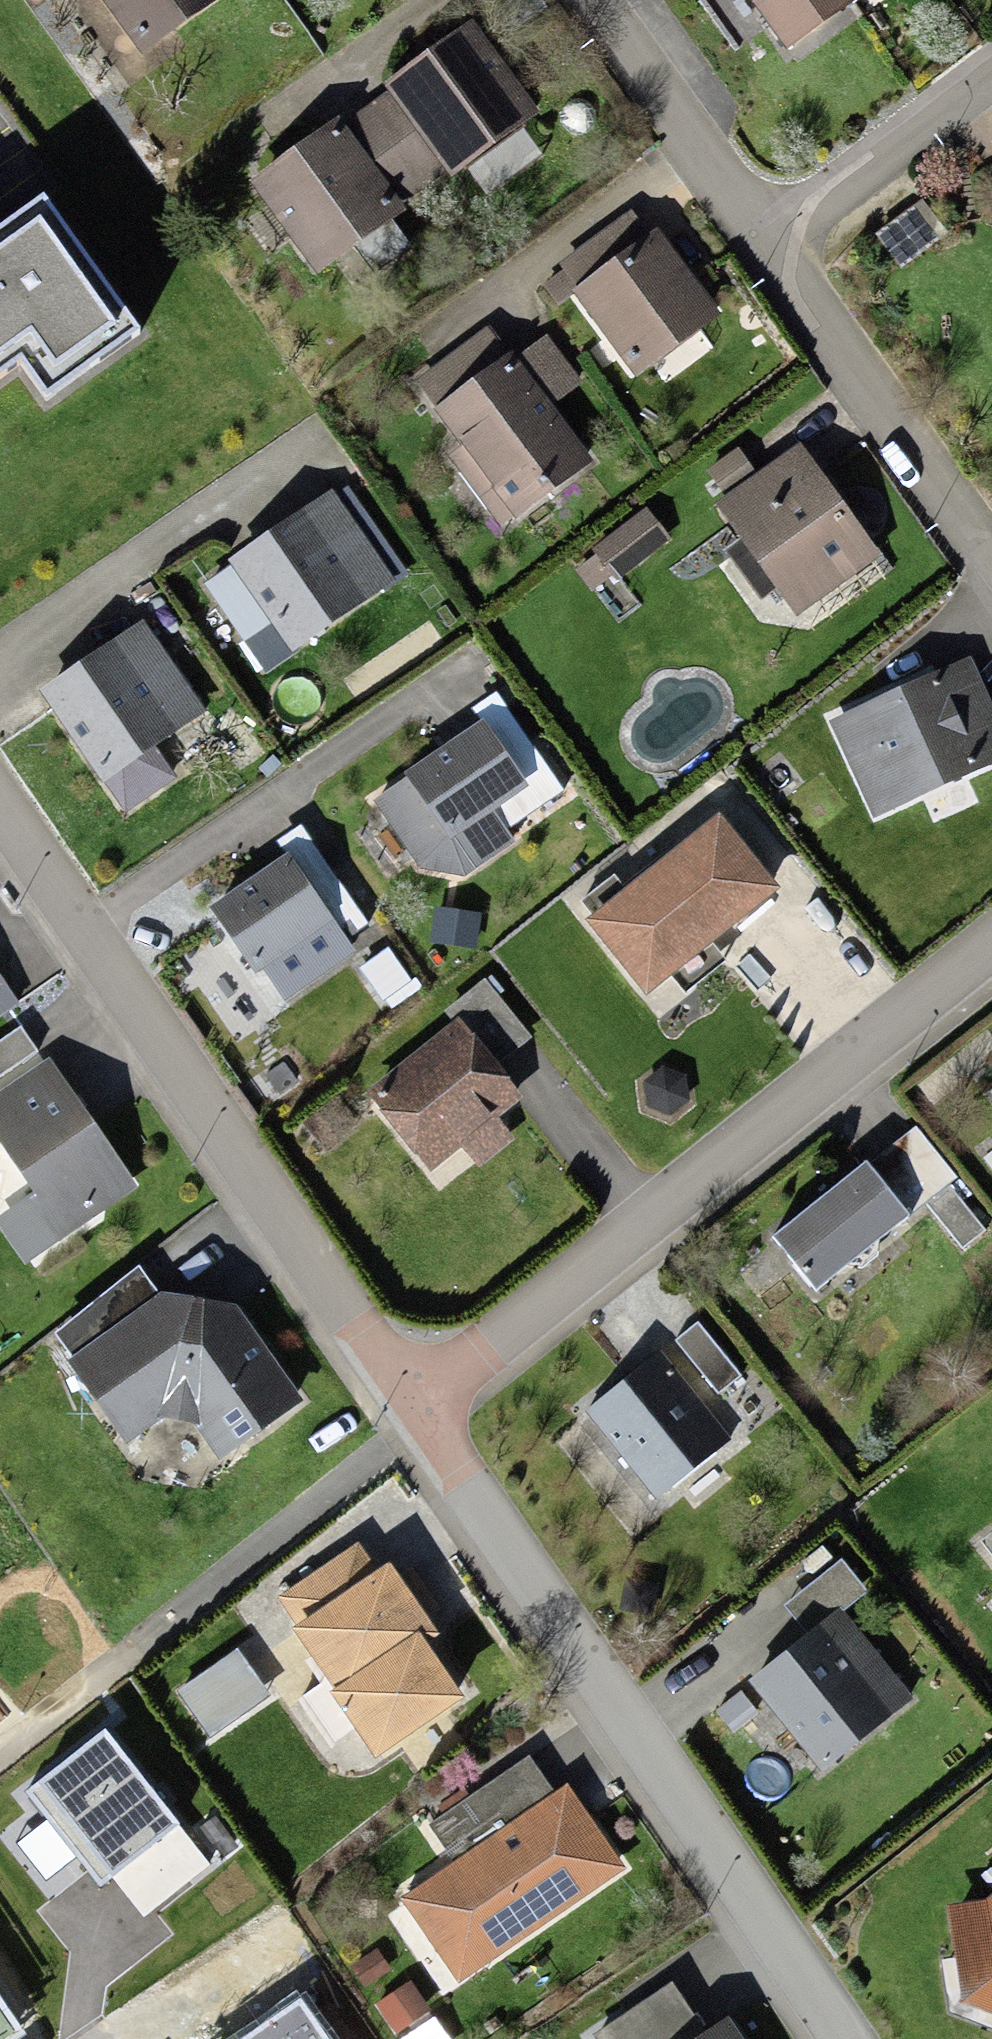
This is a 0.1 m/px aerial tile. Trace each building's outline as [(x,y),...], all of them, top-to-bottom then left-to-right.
[(140,59),(226,2),(224,0),(100,0),(140,59)] [(786,48),(852,0),(751,0),(786,48)] [(534,123),(473,39),(393,97),(397,102),(448,172),(455,181),(534,123)] [(448,172),(397,102),(334,148),(385,218),(448,172)] [(385,218),(334,148),(330,143),(256,197),(319,283),(393,229),(385,218)] [(20,358),(47,396),(138,332),(42,198),(0,228),(0,373),(20,358)] [(922,199),(875,234),(900,269),(948,234),(922,199)] [(580,303),(655,244),(636,220),(561,279),(580,303)] [(655,244),(580,303),(642,384),(718,325),(655,244)] [(440,421),(512,367),(492,341),(421,396),(440,421)] [(512,367),(440,421),(524,531),(596,477),(544,410),(575,387),(542,344),(512,367)] [(781,593),(801,619),(876,563),(799,461),(724,517),(752,553),(739,563),(768,602),(781,593)] [(330,491),(226,565),(290,654),(394,581),(330,491)] [(649,522),(599,561),(619,587),(669,548),(649,522)] [(149,620),(37,696),(101,788),(212,712),(149,620)] [(830,704),(868,809),(991,764),(991,703),(973,652),(830,704)] [(494,673),(345,791),(415,878),(459,874),(579,779),(494,673)] [(774,885),(705,805),(580,913),(649,993),(774,885)] [(370,917),(295,822),(200,897),(256,967),(291,939),(311,964),(370,917)] [(0,979),(0,1018),(18,1005),(0,979)] [(463,1022),(371,1093),(434,1174),(526,1102),(463,1022)] [(0,1057),(0,1156),(28,1200),(1,1217),(34,1269),(157,1192),(51,1025),(0,1057)] [(898,1131),(768,1237),(812,1290),(942,1184),(898,1131)] [(154,1292),(50,1356),(112,1456),(171,1419),(220,1454),(299,1397),(231,1303),(154,1292)] [(691,1320),(579,1415),(657,1505),(743,1432),(720,1406),(746,1384),(691,1320)] [(359,1533),(271,1592),(380,1757),(468,1698),(359,1533)] [(974,1547),(991,1571),(991,1533),(974,1547)] [(910,1696),(839,1609),(753,1678),(824,1765),(910,1696)] [(174,1823),(103,1733),(31,1791),(102,1880),(174,1823)] [(456,1855),(400,1892),(460,1981),(624,1871),(539,1744),(430,1817),(456,1855)] [(946,1905),(950,2012),(991,2023),(991,1894),(979,1904),(946,1905)] [(584,2034),(586,2038),(747,2038),(730,2011),(694,2033),(664,1985),(584,2034)] [(298,2007),(251,2038),(320,2038),(298,2007)] [(0,2014),(0,2038),(8,2038),(13,2036),(0,2014)]
